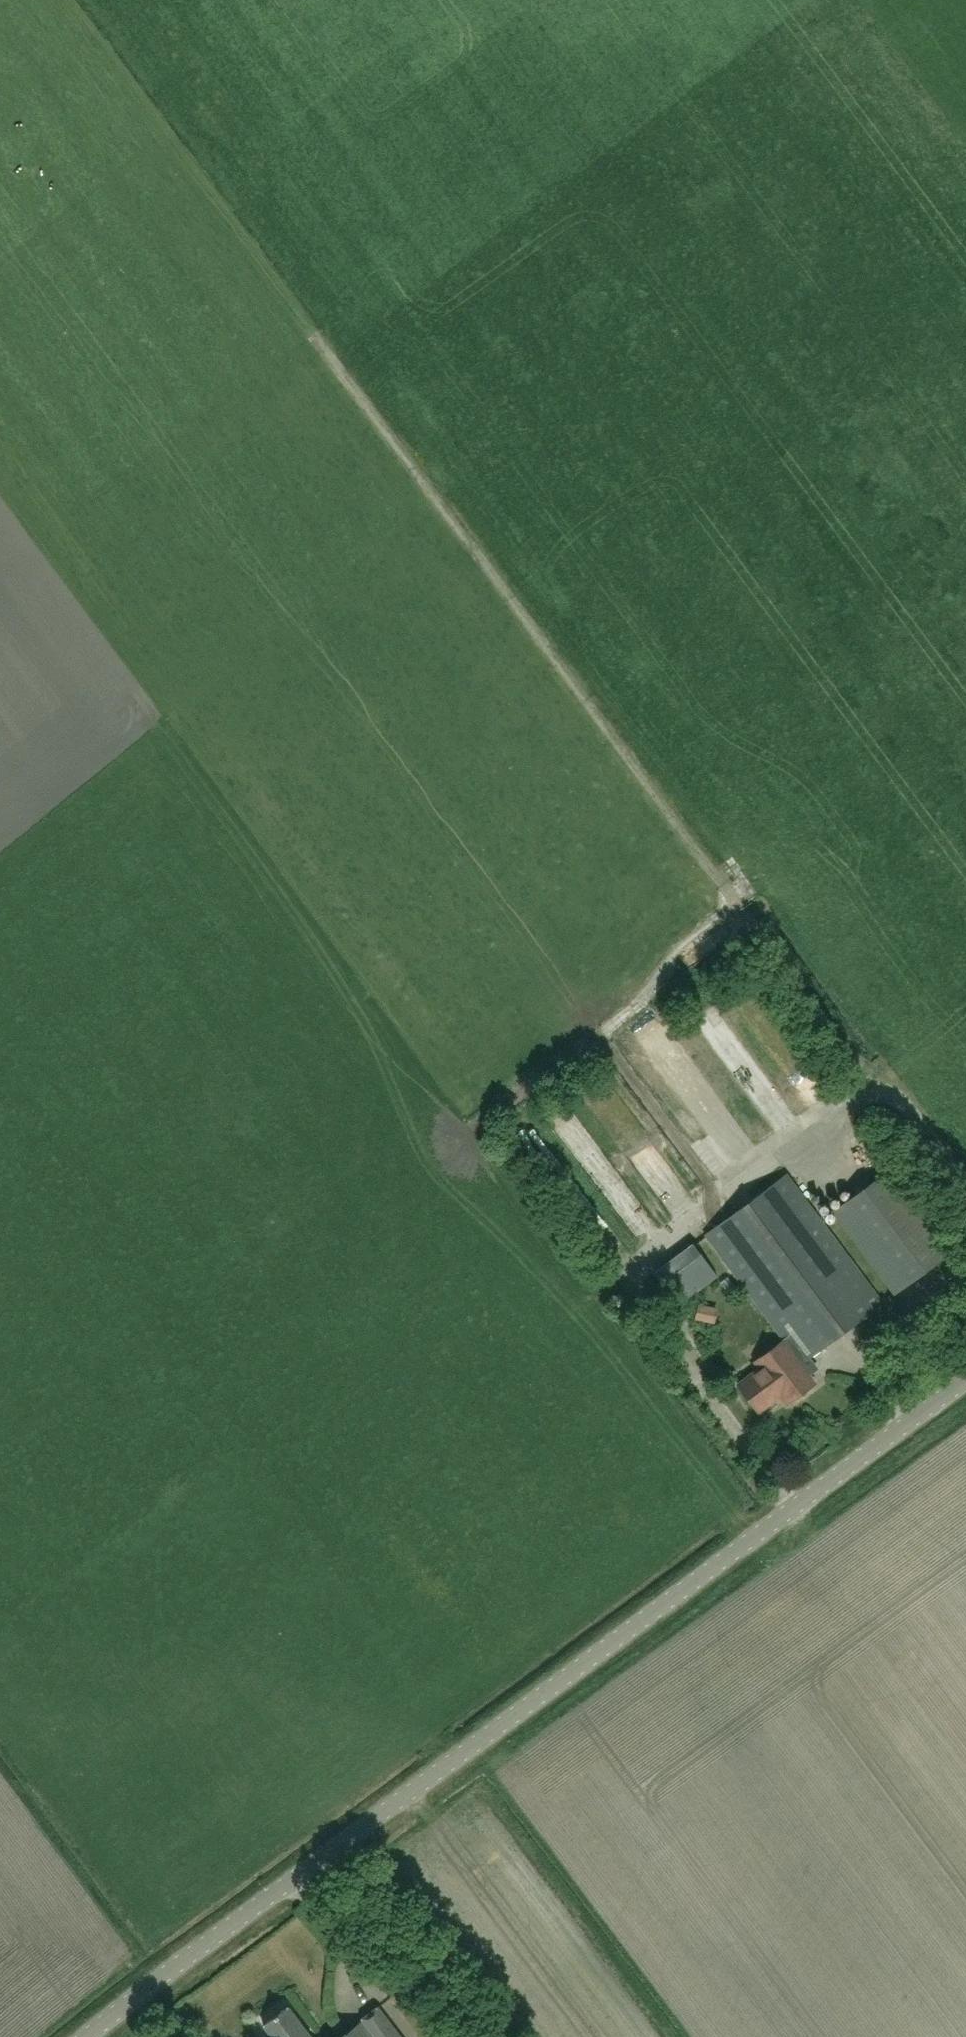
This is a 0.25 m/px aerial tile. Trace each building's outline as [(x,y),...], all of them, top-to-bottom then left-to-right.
[(810,1068),(797,1082),(819,1103),(832,1088),(810,1068)] [(896,1292),(953,1249),(893,1168),(835,1211),(896,1292)] [(706,1235),(784,1340),(768,1352),(773,1359),(738,1385),(759,1412),(782,1394),(789,1403),(813,1385),(807,1376),(817,1368),(809,1357),(882,1302),(787,1174),(706,1235)] [(679,1305),(717,1276),(693,1244),(655,1273),(679,1305)] [(719,1306),(699,1301),(696,1318),(716,1322),(719,1306)] [(287,2005),(263,2024),(273,2036),(312,2036),(287,2005)] [(376,2007),(338,2036),(399,2036),(376,2007)]
